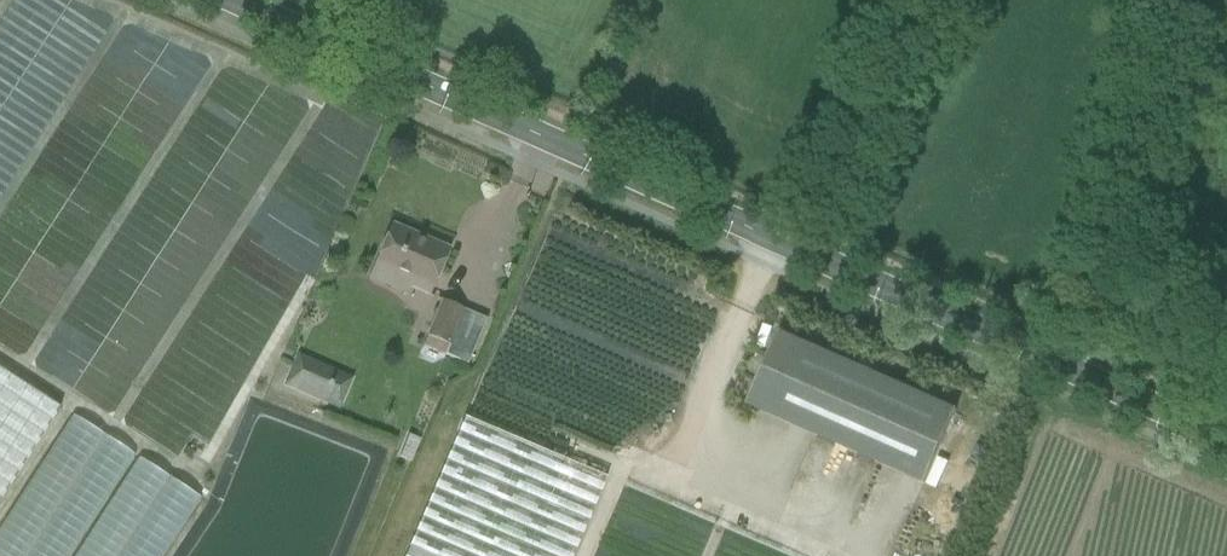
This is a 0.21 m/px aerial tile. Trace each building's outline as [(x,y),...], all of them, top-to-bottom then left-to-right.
[(363,275),(425,299),(446,247),(384,223),(363,275)] [(446,350),(462,309),(437,299),(420,339),(446,350)] [(742,408),(915,483),(947,411),(774,335),(742,408)] [(292,395),(348,418),(362,384),(306,362),(292,395)] [(65,407),(0,364),(0,507),(65,407)] [(599,473),(454,419),(402,555),(568,555),(599,473)] [(209,498),(75,420),(0,548),(0,555),(175,555),(209,498)]
